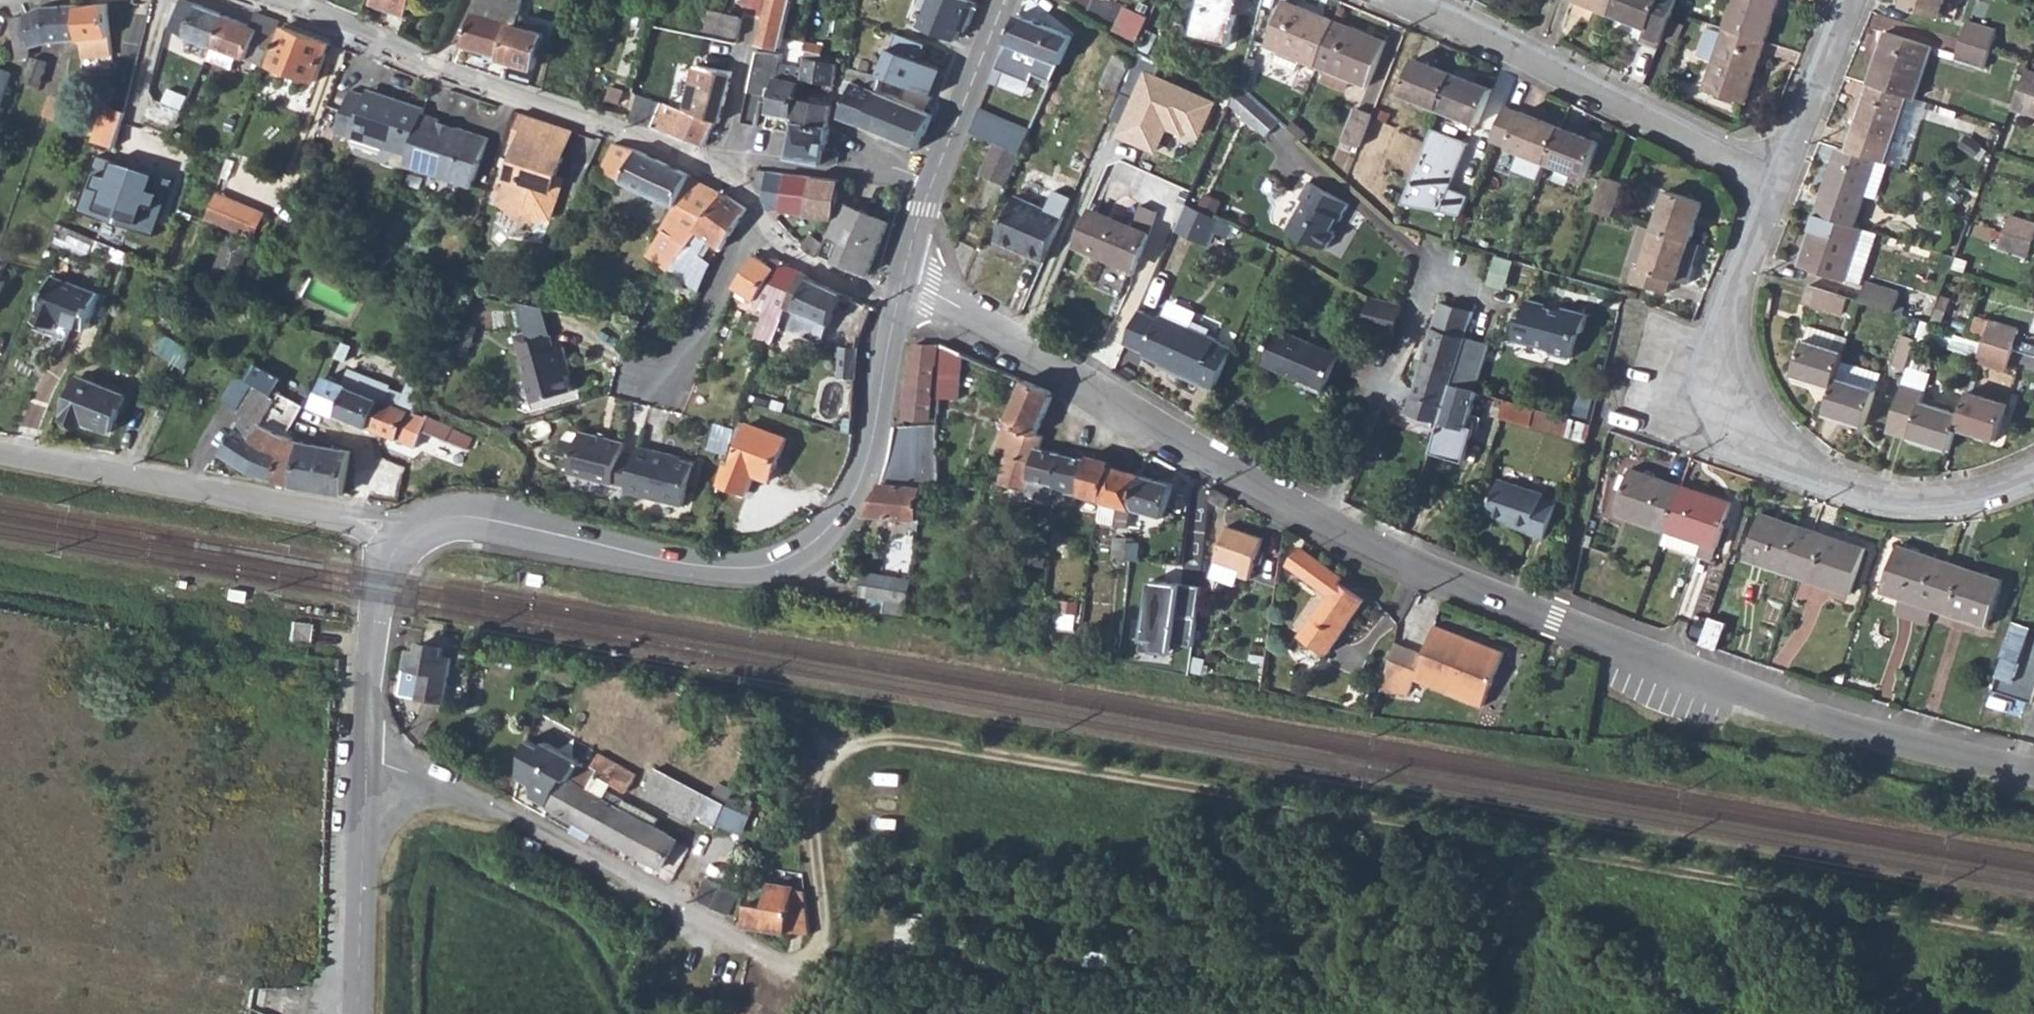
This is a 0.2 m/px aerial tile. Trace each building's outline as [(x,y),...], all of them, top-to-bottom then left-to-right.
[(168,31),(212,47),(226,17),(182,0),(168,31)] [(406,17),(414,0),(375,0),(374,3),(406,17)] [(464,46),(506,58),(506,61),(512,63),(507,79),(531,87),(545,36),(537,33),(539,26),(524,22),(521,15),(525,0),(480,0),(473,16),(464,46)] [(761,43),(781,47),(792,0),(770,0),(765,23),(761,43)] [(919,6),(928,10),(921,27),(955,39),(958,29),(963,31),(966,24),(969,25),(978,1),(974,0),(921,0),(919,6)] [(1191,35),(1231,45),(1238,14),(1230,13),(1233,0),(1202,0),(1191,35)] [(1241,0),(1233,0),(1230,13),(1238,14),(1241,0)] [(1313,65),(1332,20),(1286,0),(1283,0),(1264,44),(1277,49),(1273,58),(1295,69),(1300,59),(1313,65)] [(1607,13),(1613,0),(1575,0),(1607,13)] [(1607,13),(1640,27),(1634,40),(1651,47),(1668,9),(1671,0),(1613,0),(1607,13)] [(1726,28),(1766,42),(1779,0),(1734,0),(1726,28)] [(1906,6),(1942,18),(1947,0),(1907,0),(1906,6)] [(154,1),(147,28),(161,31),(168,5),(154,1)] [(82,7),(71,7),(74,13),(81,41),(117,36),(126,3),(83,9),(82,7)] [(126,3),(117,36),(126,36),(128,3),(126,3)] [(46,7),(26,15),(31,48),(81,41),(74,13),(71,7),(70,6),(46,7)] [(1125,7),(1118,25),(1127,29),(1124,38),(1138,43),(1148,17),(1125,7)] [(710,9),(708,29),(742,32),(744,12),(710,9)] [(226,17),(212,47),(260,66),(280,22),(256,13),(252,27),(226,17)] [(31,48),(26,15),(10,18),(13,37),(17,60),(32,58),(32,57),(31,48)] [(1018,16),(1007,43),(1060,64),(1073,37),(1018,16)] [(1332,20),(1313,65),(1331,73),(1348,81),(1364,88),(1384,44),(1332,20)] [(1969,22),(1962,41),(1990,50),(1997,31),(1969,22)] [(283,28),(271,66),(315,82),(328,44),(283,28)] [(1766,42),(1726,28),(1706,90),(1747,102),(1766,42)] [(1884,30),(1867,82),(1905,95),(1912,97),(1930,45),(1884,30)] [(738,46),(669,31),(669,36),(675,39),(673,46),(700,52),(695,70),(732,76),(738,46)] [(1147,31),(1138,51),(1148,55),(1157,37),(1147,31)] [(926,45),(896,34),(879,77),(882,78),(932,97),(943,71),(918,62),(926,45)] [(1990,50),(1962,41),(1956,60),(1984,69),(1990,50)] [(1060,64),(1007,43),(998,72),(1032,82),(1036,75),(1052,82),(1060,64)] [(212,47),(206,60),(257,78),(260,68),(260,66),(212,47)] [(32,57),(32,58),(27,84),(41,87),(47,63),(54,65),(56,54),(41,51),(39,58),(32,57)] [(779,70),(768,114),(794,119),(799,84),(800,82),(803,81),(803,79),(834,86),(836,64),(805,58),(804,71),(780,65),(779,70)] [(1399,94),(1435,110),(1450,74),(1414,58),(1399,94)] [(749,95),(743,125),(765,129),(765,128),(768,114),(779,70),(755,66),(749,95)] [(879,77),(849,68),(845,81),(852,83),(839,119),(864,127),(877,93),(882,78),(879,77)] [(695,70),(686,112),(715,122),(720,124),(732,76),(695,70)] [(12,75),(0,71),(0,108),(12,75)] [(1146,71),(1116,141),(1158,158),(1170,133),(1188,141),(1190,136),(1200,142),(1217,105),(1146,71)] [(1348,81),(1331,73),(1327,81),(1344,89),(1348,81)] [(1450,74),(1435,110),(1474,127),(1489,92),(1450,74)] [(652,97),(668,102),(674,81),(659,76),(652,97)] [(1239,81),(1230,101),(1266,133),(1281,117),(1239,81)] [(1867,82),(1845,148),(1874,157),(1883,160),(1905,95),(1867,82)] [(604,86),(600,98),(625,105),(628,92),(604,86)] [(369,88),(368,94),(366,98),(391,106),(393,102),(423,113),(425,107),(369,88)] [(337,132),(408,157),(423,113),(393,102),(391,106),(366,98),(368,94),(352,89),(337,132)] [(2031,92),(2026,112),(2033,115),(2033,93),(2031,92)] [(877,93),(864,127),(919,149),(933,115),(925,113),(926,110),(877,93)] [(636,97),(628,123),(638,126),(652,128),(676,136),(704,147),(715,122),(686,112),(685,113),(636,97)] [(800,100),(796,122),(828,128),(831,106),(800,100)] [(1340,133),(1356,140),(1370,108),(1354,101),(1340,133)] [(1505,103),(1489,138),(1543,161),(1559,126),(1505,103)] [(105,107),(95,142),(116,148),(126,112),(105,107)] [(408,157),(405,167),(470,188),(487,138),(457,128),(455,134),(436,128),(438,122),(439,119),(423,113),(408,157)] [(544,121),(523,114),(513,145),(521,148),(500,202),(509,212),(525,211),(536,222),(549,218),(557,195),(551,192),(563,161),(559,160),(535,152),(544,121)] [(979,114),(972,132),(995,143),(1021,154),(1029,135),(979,114)] [(1291,114),(1287,123),(1299,133),(1304,127),(1291,114)] [(544,121),(535,152),(559,160),(569,129),(544,121)] [(457,128),(438,122),(436,128),(455,134),(457,128)] [(828,128),(796,122),(789,158),(832,166),(836,164),(838,152),(826,150),(830,129),(828,128)] [(1559,126),(1543,161),(1581,177),(1597,142),(1559,126)] [(1430,128),(1400,201),(1456,214),(1463,196),(1445,188),(1464,144),(1430,128)] [(780,133),(776,153),(789,156),(793,135),(780,133)] [(1021,154),(995,143),(981,173),(1007,184),(1021,154)] [(639,152),(614,144),(601,171),(621,180),(621,183),(673,206),(659,231),(661,232),(647,257),(659,265),(655,271),(666,276),(694,232),(696,234),(707,217),(694,210),(703,192),(688,184),(692,177),(639,152)] [(1836,145),(1813,213),(1852,225),(1874,157),(1845,148),(1836,145)] [(176,177),(99,153),(82,208),(156,233),(176,177)] [(766,205),(771,211),(837,219),(842,182),(752,171),(754,181),(760,193),(761,193),(764,195),(766,205)] [(1604,173),(1589,210),(1607,215),(1621,181),(1604,173)] [(1302,195),(1287,226),(1314,239),(1315,238),(1325,244),(1330,242),(1337,228),(1336,226),(1332,225),(1338,213),(1341,214),(1350,197),(1307,176),(1299,193),(1302,195)] [(722,193),(692,177),(688,184),(703,192),(694,210),(707,217),(722,193)] [(1666,192),(1654,230),(1689,241),(1700,203),(1666,192)] [(707,217),(696,234),(724,251),(748,211),(722,193),(707,217)] [(216,194),(207,220),(211,221),(251,236),(260,210),(216,194)] [(997,241),(1046,263),(1066,216),(1017,195),(997,241)] [(843,203),(837,219),(822,257),(869,276),(891,222),(843,203)] [(1188,203),(1180,222),(1203,231),(1211,213),(1188,203)] [(1852,225),(1813,213),(1797,265),(1844,280),(1860,228),(1852,225)] [(1105,215),(1090,253),(1120,264),(1121,261),(1151,273),(1164,239),(1105,215)] [(2005,231),(2033,240),(2033,238),(2033,223),(2010,215),(2005,231)] [(91,218),(88,226),(96,229),(99,221),(91,218)] [(1689,241),(1654,230),(1641,271),(1634,268),(1629,284),(1663,294),(1669,278),(1677,281),(1689,241)] [(816,231),(804,248),(819,258),(830,234),(822,231),(820,234),(816,231)] [(2033,240),(2005,231),(1999,247),(2029,256),(2033,240)] [(229,237),(216,271),(239,280),(253,246),(229,237)] [(116,246),(111,258),(117,260),(122,248),(116,246)] [(122,248),(117,260),(128,264),(132,253),(122,248)] [(756,257),(734,288),(754,302),(752,305),(765,313),(755,335),(765,340),(763,348),(771,350),(784,307),(784,302),(774,298),(788,266),(773,259),(769,264),(756,257)] [(788,266),(774,298),(784,302),(788,303),(802,273),(788,266)] [(784,302),(784,307),(797,312),(789,329),(823,343),(843,294),(811,279),(802,273),(788,303),(784,302)] [(101,294),(55,274),(37,319),(64,329),(69,320),(88,328),(101,294)] [(1867,282),(1860,302),(1893,313),(1900,292),(1867,282)] [(1848,299),(1809,286),(1804,302),(1844,315),(1844,312),(1848,299)] [(1395,303),(1370,297),(1361,329),(1377,334),(1376,340),(1378,343),(1381,344),(1384,343),(1387,342),(1389,337),(1392,336),(1398,313),(1400,304),(1395,303)] [(1517,315),(1512,339),(1552,349),(1552,352),(1572,356),(1578,332),(1581,330),(1584,312),(1562,307),(1561,309),(1545,306),(1544,304),(1525,299),(1521,316),(1517,315)] [(1848,299),(1844,312),(1856,316),(1860,302),(1848,299)] [(1441,301),(1408,412),(1441,421),(1452,383),(1465,338),(1471,312),(1441,301)] [(1400,304),(1398,313),(1412,317),(1415,305),(1400,302),(1400,304)] [(1142,311),(1127,347),(1146,355),(1146,357),(1200,380),(1200,383),(1216,390),(1234,346),(1218,340),(1218,338),(1163,315),(1161,319),(1142,311)] [(1990,323),(1982,342),(2012,351),(2018,333),(1990,323)] [(1276,326),(1262,360),(1326,387),(1340,353),(1276,326)] [(1793,376),(1832,390),(1836,379),(1848,340),(1808,327),(1793,376)] [(527,335),(517,338),(537,404),(575,392),(566,368),(571,366),(565,349),(556,351),(552,338),(530,344),(527,335)] [(1892,366),(1905,371),(1915,340),(1901,337),(1892,366)] [(1465,338),(1452,383),(1476,390),(1491,345),(1465,338)] [(167,341),(162,350),(178,359),(181,356),(186,358),(188,354),(167,341)] [(1982,342),(1976,361),(2006,370),(2012,351),(1982,342)] [(937,346),(916,344),(913,382),(909,382),(906,420),(932,421),(937,346)] [(944,345),(940,401),(960,401),(964,354),(944,345)] [(840,378),(856,377),(856,350),(840,349),(840,378)] [(281,380),(257,368),(250,382),(276,395),(279,398),(273,411),(297,422),(303,406),(286,398),(288,391),(281,388),(281,390),(277,388),(281,380)] [(325,379),(315,407),(369,429),(381,397),(404,405),(408,398),(386,389),(387,387),(349,372),(343,387),(325,379)] [(251,386),(238,377),(223,402),(236,411),(236,414),(243,417),(221,454),(252,474),(277,481),(278,475),(282,451),(259,445),(273,411),(279,398),(251,386)] [(80,378),(64,418),(84,426),(86,423),(111,433),(125,396),(80,378)] [(1832,390),(1824,416),(1863,429),(1874,392),(1836,379),(1832,390)] [(1025,381),(995,448),(1008,449),(1040,450),(1045,439),(1036,435),(1054,395),(1025,381)] [(1441,421),(1431,452),(1464,461),(1473,428),(1467,426),(1476,390),(1452,383),(1441,421)] [(1901,386),(1887,430),(1948,450),(1956,429),(1959,414),(1921,402),(1923,393),(1901,386)] [(1959,414),(1956,429),(1995,442),(2007,404),(1967,391),(1959,414)] [(381,397),(369,429),(415,448),(421,431),(446,441),(451,428),(426,417),(424,419),(403,410),(404,405),(381,397)] [(1505,398),(1500,417),(1530,425),(1535,407),(1505,398)] [(1535,407),(1530,425),(1587,441),(1591,422),(1535,407)] [(297,422),(273,411),(259,445),(282,451),(278,475),(277,481),(299,486),(307,443),(289,439),(297,422)] [(853,435),(854,422),(848,421),(844,433),(853,435)] [(724,464),(720,483),(747,493),(754,474),(771,481),(786,439),(747,424),(731,467),(724,464)] [(879,496),(869,515),(920,520),(925,489),(942,489),(940,441),(937,441),(938,426),(896,426),(895,436),(893,451),(887,475),(879,496)] [(456,431),(453,440),(469,447),(472,440),(456,431)] [(573,476),(631,488),(638,459),(623,456),(626,443),(583,433),(573,476)] [(307,443),(299,486),(344,496),(351,452),(307,443)] [(631,488),(630,493),(686,505),(695,463),(674,458),(675,454),(641,446),(638,459),(631,488)] [(1001,481),(1001,484),(1024,490),(1023,494),(1047,500),(1050,492),(1053,492),(1063,456),(1040,450),(1008,449),(1001,481)] [(1063,456),(1053,492),(1079,494),(1081,495),(1089,463),(1063,456)] [(1089,463),(1081,495),(1103,502),(1112,468),(1112,465),(1090,459),(1089,463)] [(1614,512),(1666,531),(1683,483),(1630,465),(1614,512)] [(1112,468),(1103,502),(1121,506),(1117,525),(1129,528),(1142,476),(1112,468)] [(1142,476),(1129,528),(1142,528),(1147,513),(1166,517),(1174,484),(1142,476)] [(1500,478),(1488,514),(1531,527),(1531,531),(1545,536),(1557,500),(1543,496),(1544,492),(1500,478)] [(993,480),(992,489),(999,489),(1001,484),(1001,481),(993,480)] [(1683,483),(1666,531),(1662,546),(1694,557),(1699,542),(1716,548),(1732,501),(1683,483)] [(992,489),(990,489),(990,496),(994,496),(995,498),(1004,498),(1002,489),(999,489),(992,489)] [(1212,489),(1211,501),(1225,509),(1232,499),(1212,489)] [(1746,556),(1799,574),(1815,528),(1761,510),(1746,556)] [(1190,536),(1189,556),(1204,557),(1208,515),(1193,514),(1190,536)] [(1227,527),(1216,562),(1241,571),(1240,576),(1250,580),(1256,563),(1261,564),(1263,559),(1258,557),(1264,538),(1227,527)] [(1815,528),(1799,574),(1850,592),(1866,546),(1815,528)] [(1694,557),(1711,563),(1716,548),(1699,542),(1694,557)] [(1901,597),(1939,609),(1954,564),(1900,545),(1884,591),(1901,597)] [(1300,548),(1288,565),(1329,596),(1302,635),(1329,654),(1365,603),(1339,584),(1342,578),(1300,548)] [(1954,564),(1939,609),(1990,627),(2004,581),(1954,564)] [(867,573),(863,595),(903,601),(902,613),(908,614),(913,580),(867,573)] [(1180,589),(1151,585),(1143,643),(1157,644),(1156,654),(1174,656),(1180,589)] [(863,595),(862,607),(902,613),(903,601),(863,595)] [(1896,613),(1933,625),(1939,609),(1901,597),(1896,613)] [(1729,622),(1712,616),(1703,643),(1720,649),(1729,622)] [(1503,649),(1436,620),(1423,649),(1386,633),(1379,682),(1408,688),(1414,673),(1480,701),(1503,649)] [(2009,643),(1997,678),(2012,684),(2025,649),(2009,643)] [(419,688),(417,700),(445,705),(454,661),(444,659),(445,651),(421,646),(419,657),(408,654),(404,671),(421,675),(419,688)] [(1197,659),(1195,673),(1204,675),(1206,661),(1197,659)] [(390,683),(388,695),(417,700),(419,688),(390,683)] [(525,751),(518,781),(533,789),(552,799),(564,779),(571,783),(575,774),(543,756),(540,760),(525,751)] [(598,772),(595,777),(603,781),(612,762),(600,754),(595,764),(601,767),(598,772)] [(612,762),(603,781),(617,789),(626,794),(636,775),(612,762)] [(575,774),(571,783),(587,792),(595,777),(598,772),(588,767),(581,763),(575,774)] [(650,782),(642,798),(660,807),(666,794),(671,795),(679,782),(656,770),(650,782)] [(552,799),(548,810),(593,836),(610,804),(587,792),(571,783),(564,779),(552,799)] [(679,782),(671,795),(685,803),(677,817),(692,825),(698,816),(714,825),(724,806),(679,782)] [(720,782),(715,792),(752,811),(757,800),(720,782)] [(552,799),(533,789),(537,804),(548,810),(552,799)] [(666,794),(660,807),(677,817),(685,803),(671,795),(666,794)] [(610,804),(593,836),(637,857),(652,828),(619,809),(622,802),(618,800),(615,807),(610,804)] [(622,802),(619,809),(652,828),(657,820),(622,802)] [(652,828),(637,857),(656,867),(671,837),(652,828)] [(671,837),(656,867),(675,876),(689,848),(671,837)] [(745,850),(737,849),(735,859),(742,860),(745,850)] [(707,880),(696,902),(707,908),(724,917),(736,895),(707,880)] [(811,937),(804,893),(795,892),(795,890),(769,886),(765,909),(748,906),(745,928),(789,934),(789,932),(811,937)] [(911,952),(924,922),(909,915),(895,945),(911,952)]
